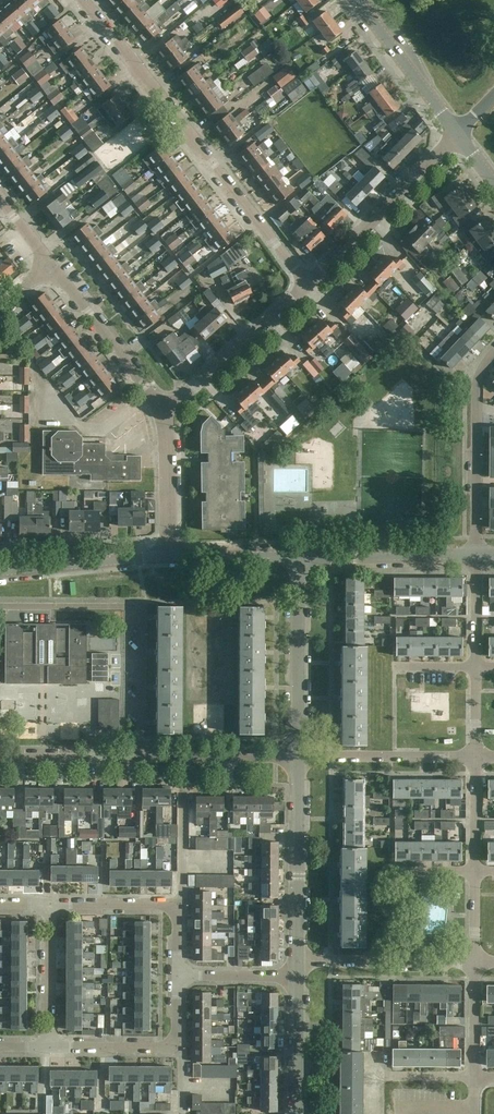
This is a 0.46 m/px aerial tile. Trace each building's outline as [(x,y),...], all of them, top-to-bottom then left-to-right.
[(33,8),(26,0),(13,0),(12,1),(28,21),(32,17),(28,12),(33,8)] [(33,8),(38,4),(42,9),(46,5),(42,0),(26,0),(33,8)] [(122,16),(141,0),(123,0),(115,7),(122,16)] [(130,25),(145,13),(145,12),(141,8),(146,4),(143,0),(141,0),(122,16),(130,25)] [(312,8),(319,3),(317,0),(300,0),(296,3),(303,12),(302,15),(297,19),(303,27),(309,23),(306,19),(310,16),(307,12),(312,8)] [(29,23),(30,23),(28,21),(12,1),(3,9),(15,24),(20,20),(24,24),(23,25),(34,37),(38,33),(29,23)] [(52,4),(47,7),(56,17),(60,14),(52,4)] [(217,21),(222,27),(243,11),(237,4),(217,21)] [(130,25),(138,34),(165,11),(164,11),(167,9),(164,5),(154,13),(149,8),(145,12),(145,13),(130,25)] [(51,21),(56,17),(47,7),(43,11),(51,21)] [(10,36),(14,33),(10,28),(15,24),(3,9),(0,11),(0,24),(10,36)] [(169,16),(165,11),(138,34),(146,44),(165,27),(161,22),(169,16)] [(320,32),(334,22),(326,12),(313,22),(320,32)] [(29,23),(38,33),(42,29),(43,29),(32,17),(28,21),(30,23),(29,23)] [(47,45),(67,30),(60,20),(45,31),(49,37),(47,39),(50,43),(47,45)] [(322,35),(323,34),(328,42),(341,32),(334,22),(320,32),(322,35)] [(10,36),(0,24),(0,36),(2,35),(6,40),(10,36)] [(225,36),(225,37),(215,44),(221,51),(231,44),(242,37),(235,28),(225,36)] [(75,39),(67,30),(47,45),(51,49),(56,45),(60,51),(75,39)] [(18,37),(14,40),(22,51),(26,47),(18,37)] [(157,50),(164,60),(184,44),(181,40),(176,44),(172,38),(157,50)] [(255,49),(260,45),(255,39),(250,43),(251,45),(241,53),(244,57),(255,49)] [(22,51),(14,40),(9,44),(18,54),(22,51)] [(188,41),(184,44),(164,60),(172,69),(187,58),(183,52),(192,45),(188,41)] [(269,43),(260,50),(265,57),(274,50),(269,43)] [(70,64),(74,69),(89,57),(81,48),(64,61),(67,66),(70,64)] [(255,49),(244,57),(247,61),(258,54),(255,49)] [(352,71),(364,62),(356,50),(344,59),(341,54),(331,61),(338,70),(347,63),(352,71)] [(20,59),(23,64),(33,55),(30,51),(20,59)] [(38,57),(43,63),(51,57),(46,51),(38,57)] [(0,53),(0,61),(5,66),(9,63),(0,52),(0,53)] [(33,55),(23,64),(26,68),(37,60),(33,55)] [(73,78),(76,82),(96,67),(89,57),(74,69),(78,74),(73,78)] [(306,68),(310,74),(320,66),(316,61),(306,68)] [(372,73),(364,62),(352,71),(357,77),(347,85),(348,87),(345,89),(348,93),(340,99),(341,100),(339,102),(342,105),(352,97),(363,89),(362,88),(365,86),(361,81),(372,73)] [(186,88),(201,76),(197,71),(202,67),(199,63),(196,65),(196,64),(178,78),(186,88)] [(253,73),(260,82),(270,74),(263,65),(253,73)] [(287,65),(272,77),(281,88),(296,76),(287,65)] [(83,91),(88,88),(103,76),(96,67),(76,82),(83,91)] [(12,76),(15,81),(26,73),(22,68),(12,76)] [(34,78),(37,82),(48,74),(44,69),(34,78)] [(29,77),(26,73),(15,81),(19,85),(29,77)] [(48,74),(37,82),(41,86),(51,78),(48,74)] [(310,91),(311,90),(318,85),(318,83),(315,79),(313,79),(310,75),(303,80),(310,91)] [(111,86),(103,76),(88,88),(92,93),(87,97),(91,101),(111,86)] [(186,88),(193,97),(213,82),(210,77),(205,81),(201,76),(186,88)] [(246,78),(248,86),(244,87),(245,93),(257,90),(254,76),(246,78)] [(306,90),(296,77),(282,88),(292,101),(306,90)] [(213,82),(193,97),(200,106),(220,91),(224,88),(217,79),(213,82)] [(362,108),(366,114),(389,96),(380,84),(369,92),(374,99),(362,108)] [(267,92),(270,96),(278,90),(274,86),(267,92)] [(30,100),(40,91),(37,87),(26,95),(30,100)] [(278,91),(278,90),(270,96),(274,100),(284,93),(281,88),(278,91)] [(47,97),(50,101),(61,93),(57,89),(47,97)] [(363,89),(352,97),(356,104),(368,96),(363,89)] [(44,96),(40,91),(30,100),(33,104),(44,96)] [(224,96),(220,91),(200,106),(208,116),(228,101),(224,96)] [(61,93),(50,101),(54,105),(64,97),(61,93)] [(332,104),(339,100),(334,93),(327,97),(332,104)] [(101,115),(105,119),(125,104),(117,94),(102,106),(107,111),(101,115)] [(31,104),(27,96),(15,103),(19,110),(31,104)] [(398,108),(389,96),(366,114),(368,117),(370,119),(373,117),(382,110),(387,116),(398,108)] [(132,114),(125,104),(105,119),(101,123),(104,127),(108,124),(112,129),(132,114)] [(46,117),(47,118),(57,110),(53,105),(43,114),(46,117)] [(60,111),(71,124),(78,118),(68,105),(60,111)] [(57,110),(47,118),(50,122),(57,117),(60,114),(57,110)] [(243,123),(249,122),(247,115),(251,114),(250,110),(241,112),(243,123)] [(214,124),(222,134),(242,119),(239,115),(233,119),(229,113),(214,124)] [(402,113),(396,118),(387,125),(393,131),(400,123),(401,124),(407,120),(402,113)] [(81,116),(78,118),(71,124),(81,137),(91,128),(81,116)] [(47,127),(38,118),(24,131),(27,135),(22,140),(28,146),(47,127)] [(242,119),(222,134),(229,144),(244,133),(240,127),(243,125),(239,121),(242,119)] [(387,125),(383,119),(372,128),(377,133),(387,125)] [(274,130),(268,123),(258,132),(263,138),(274,130)] [(407,133),(401,139),(411,150),(416,145),(418,147),(424,141),(405,123),(401,127),(407,133)] [(56,133),(60,137),(70,129),(67,124),(56,133)] [(81,137),(84,141),(94,153),(104,144),(91,128),(81,137)] [(74,133),(70,129),(60,137),(63,141),(74,133)] [(15,141),(12,136),(7,140),(3,136),(0,138),(0,153),(15,141)] [(402,159),(411,150),(401,139),(395,146),(392,143),(394,141),(391,138),(385,144),(391,149),(402,159)] [(3,166),(18,154),(14,149),(19,145),(15,141),(0,153),(0,163),(3,166)] [(377,147),(371,141),(365,148),(371,154),(377,147)] [(263,151),(268,147),(263,142),(257,147),(253,143),(238,155),(245,165),(263,151)] [(71,151),(75,156),(85,147),(82,143),(71,151)] [(142,160),(150,169),(170,154),(163,144),(142,160)] [(364,176),(375,187),(384,177),(366,159),(370,156),(359,146),(354,154),(368,168),(362,174),(364,176)] [(89,152),(85,147),(75,156),(78,160),(89,152)] [(392,169),(402,159),(391,149),(385,155),(379,150),(376,153),(392,169)] [(253,175),(268,163),(265,158),(268,156),(263,151),(245,165),(253,175)] [(3,166),(10,175),(30,160),(27,155),(21,159),(18,154),(3,166)] [(90,154),(73,167),(77,173),(95,159),(90,154)] [(158,170),(162,175),(177,163),(170,154),(150,169),(153,174),(158,170)] [(10,175),(17,185),(32,173),(28,168),(33,164),(30,160),(10,175)] [(79,188),(103,169),(97,161),(73,180),(79,188)] [(290,177),(305,175),(303,162),(288,164),(290,177)] [(164,188),(170,184),(184,173),(177,163),(162,175),(166,180),(161,184),(164,188)] [(268,163),(253,175),(261,184),(279,170),(274,165),(272,167),(268,163)] [(112,175),(120,186),(131,178),(123,167),(112,175)] [(103,169),(96,176),(100,181),(108,175),(103,169)] [(279,170),(261,184),(268,194),(284,182),(281,178),(283,176),(279,170)] [(365,197),(375,187),(364,176),(358,183),(346,171),(342,174),(349,181),(354,186),(355,186),(365,197)] [(17,185),(25,194),(42,180),(42,181),(45,178),(41,174),(36,178),(32,173),(17,185)] [(170,184),(177,194),(192,182),(184,173),(170,184)] [(120,186),(124,190),(134,182),(131,178),(120,186)] [(319,179),(317,181),(313,184),(322,193),(328,187),(319,179)] [(42,180),(25,194),(32,204),(47,192),(43,186),(45,184),(42,181),(42,180)] [(356,206),(365,197),(355,186),(354,186),(348,192),(336,180),(328,188),(332,191),(341,201),(346,197),(356,206)] [(134,182),(124,190),(127,195),(138,186),(134,182)] [(175,203),(178,207),(199,191),(192,182),(177,194),(180,198),(175,203)] [(284,182),(268,194),(276,204),(294,190),(290,184),(287,186),(284,182)] [(462,184),(436,204),(439,209),(448,202),(452,208),(469,195),(462,184)] [(96,208),(109,198),(119,190),(116,187),(112,190),(105,189),(103,190),(90,200),(96,208)] [(332,230),(340,223),(319,202),(305,188),(298,196),(304,202),(308,198),(315,205),(311,209),(314,214),(321,220),(332,230)] [(187,207),(191,212),(206,201),(199,191),(178,207),(182,211),(187,207)] [(42,209),(51,220),(66,209),(61,203),(68,198),(64,193),(42,209)] [(121,194),(112,201),(117,208),(126,200),(121,194)] [(327,194),(319,202),(340,223),(347,215),(336,205),(337,204),(327,194)] [(135,203),(138,208),(149,200),(145,195),(135,203)] [(477,205),(469,195),(452,208),(456,213),(453,216),(453,218),(459,227),(471,218),(467,213),(477,205)] [(290,214),(301,205),(295,197),(284,207),(290,214)] [(121,213),(131,205),(128,200),(117,208),(121,213)] [(152,204),(149,200),(138,208),(141,212),(152,204)] [(193,226),(213,210),(206,201),(191,212),(195,217),(190,221),(193,226)] [(172,211),(177,207),(174,203),(169,207),(172,211)] [(135,209),(131,205),(121,213),(124,217),(135,209)] [(283,207),(275,214),(271,218),(278,226),(290,215),(283,207)] [(147,225),(149,227),(150,229),(161,221),(165,217),(162,214),(163,213),(159,208),(144,221),(145,223),(147,225)] [(66,209),(51,220),(59,231),(80,214),(76,209),(70,214),(66,209)] [(202,226),(205,231),(220,219),(213,210),(193,226),(196,230),(202,226)] [(477,241),(493,228),(493,227),(487,217),(476,225),(472,220),(460,229),(467,237),(469,238),(473,235),(477,241)] [(145,223),(144,221),(142,218),(132,227),(135,231),(145,223)] [(204,240),(207,244),(227,229),(220,219),(205,231),(209,236),(204,240)] [(310,219),(301,227),(318,245),(326,237),(322,233),(315,226),(316,225),(310,219)] [(413,228),(428,243),(433,238),(436,241),(439,241),(446,234),(435,223),(431,228),(422,219),(413,228)] [(154,233),(164,225),(161,221),(150,229),(154,233)] [(72,234),(80,244),(100,228),(97,224),(92,228),(87,223),(72,234)] [(147,225),(145,223),(135,231),(139,235),(149,227),(147,225)] [(301,227),(298,230),(293,234),(297,238),(295,240),(298,242),(300,240),(311,252),(318,245),(301,227)] [(104,233),(100,228),(80,244),(87,253),(102,242),(99,237),(104,233)] [(423,248),(428,243),(413,228),(403,238),(413,246),(408,251),(427,269),(433,262),(427,257),(429,255),(428,253),(423,248)] [(477,241),(481,246),(478,249),(477,251),(484,260),(493,252),(493,248),(492,246),(493,244),(493,228),(477,241)] [(235,238),(227,229),(207,244),(211,249),(216,245),(220,250),(235,238)] [(164,241),(168,245),(178,237),(175,233),(164,241)] [(145,244),(149,248),(159,240),(156,235),(145,244)] [(178,237),(168,245),(171,250),(182,242),(178,237)] [(159,240),(149,248),(152,252),(163,244),(159,240)] [(106,247),(102,242),(87,253),(94,263),(115,247),(112,243),(106,247)] [(247,254),(238,242),(220,256),(230,268),(247,254)] [(118,252),(115,247),(94,263),(102,272),(117,260),(113,256),(118,252)] [(178,259),(183,264),(193,256),(189,250),(178,259)] [(126,258),(131,264),(137,259),(132,253),(126,258)] [(161,263),(165,268),(175,260),(171,255),(161,263)] [(377,265),(389,277),(400,266),(402,267),(404,264),(397,257),(393,262),(386,255),(377,265)] [(193,256),(183,264),(185,267),(196,259),(193,256)] [(0,264),(0,272),(5,278),(17,269),(7,258),(0,264)] [(121,266),(117,260),(102,272),(109,281),(129,266),(126,262),(121,266)] [(175,260),(165,268),(168,272),(178,264),(175,260)] [(222,262),(207,270),(212,279),(227,271),(222,262)] [(382,284),(389,277),(377,265),(368,274),(374,280),(369,286),(375,292),(375,291),(378,294),(385,288),(382,284)] [(133,270),(129,266),(109,281),(116,291),(131,279),(127,274),(133,270)] [(236,283),(237,285),(236,286),(244,300),(253,295),(246,281),(252,278),(247,269),(236,275),(239,282),(236,283)] [(175,281),(179,286),(189,277),(186,273),(175,281)] [(236,286),(232,288),(225,274),(220,277),(234,305),(244,300),(236,286)] [(424,275),(415,283),(426,295),(434,287),(424,275)] [(192,282),(189,277),(179,286),(182,290),(192,282)] [(455,278),(447,281),(453,294),(461,290),(455,278)] [(116,291),(123,300),(144,284),(140,280),(135,284),(131,279),(116,291)] [(123,300),(131,309),(146,298),(142,293),(147,289),(144,284),(123,300)] [(174,302),(179,308),(201,290),(196,284),(174,302)] [(357,285),(348,294),(360,306),(369,298),(372,301),(377,297),(376,296),(376,295),(374,292),(375,292),(369,286),(364,291),(357,285)] [(203,292),(211,303),(217,299),(209,288),(203,292)] [(10,315),(19,328),(30,320),(33,317),(53,301),(46,291),(30,303),(35,309),(20,320),(14,312),(10,315)] [(436,293),(427,304),(437,313),(446,303),(436,293)] [(351,315),(360,306),(348,294),(338,304),(345,310),(340,315),(351,325),(356,320),(351,315)] [(487,294),(484,298),(488,302),(484,307),(477,300),(472,305),(482,315),(485,311),(493,319),(493,300),(487,294)] [(406,321),(418,308),(406,297),(394,310),(406,321)] [(149,303),(146,298),(131,309),(138,319),(158,303),(155,299),(149,303)] [(158,303),(138,319),(145,329),(160,317),(156,312),(168,303),(164,298),(158,303)] [(45,322),(60,311),(53,301),(33,317),(36,321),(41,317),(45,322)] [(479,318),(482,315),(472,305),(469,302),(462,309),(470,317),(465,323),(464,323),(480,338),(489,328),(479,318)] [(200,311),(199,312),(215,330),(226,320),(215,308),(209,312),(204,306),(199,310),(200,311)] [(182,308),(176,313),(180,318),(181,318),(185,323),(191,319),(182,308)] [(46,329),(49,334),(67,320),(60,311),(45,322),(49,327),(46,329)] [(204,339),(215,330),(199,312),(195,316),(200,321),(193,327),(204,339)] [(171,325),(180,318),(176,313),(167,320),(171,325)] [(430,313),(423,321),(428,326),(436,318),(430,313)] [(391,318),(383,326),(390,334),(398,326),(391,318)] [(470,348),(480,338),(464,323),(465,323),(460,318),(456,323),(462,329),(456,335),(470,348)] [(33,324),(30,320),(19,328),(22,332),(33,324)] [(56,336),(59,341),(75,329),(67,320),(49,334),(47,336),(50,340),(56,336)] [(322,320),(312,328),(323,341),(338,328),(332,322),(328,326),(322,320)] [(414,331),(406,323),(400,330),(408,338),(414,331)] [(440,338),(429,327),(420,336),(424,341),(429,335),(436,342),(440,338)] [(323,341),(312,328),(302,337),(308,344),(303,348),(308,354),(317,347),(327,357),(333,352),(323,341)] [(82,339),(75,329),(59,341),(63,346),(58,350),(61,353),(62,354),(82,339)] [(157,344),(165,355),(177,346),(192,334),(189,329),(178,337),(173,331),(157,344)] [(461,358),(470,348),(456,335),(451,331),(447,335),(455,343),(450,348),(461,358)] [(30,342),(33,346),(44,338),(41,334),(30,342)] [(177,346),(165,355),(174,366),(185,357),(181,351),(185,347),(191,342),(194,347),(199,343),(192,334),(177,346)] [(369,353),(360,343),(351,334),(343,342),(361,361),(369,353)] [(367,337),(360,343),(369,353),(383,341),(377,336),(371,342),(367,337)] [(44,338),(33,346),(37,351),(47,342),(44,338)] [(70,355),(74,360),(89,348),(82,339),(62,354),(61,353),(55,358),(56,359),(42,370),(45,374),(70,355)] [(450,348),(442,340),(438,344),(443,348),(437,355),(451,368),(461,358),(450,348)] [(96,358),(89,348),(74,360),(77,365),(59,379),(62,383),(73,376),(76,373),(96,358)] [(284,353),(274,362),(285,374),(300,360),(295,355),(290,359),(284,353)] [(53,355),(49,358),(49,357),(38,365),(42,370),(56,359),(55,358),(53,355)] [(353,357),(344,364),(351,371),(359,364),(353,357)] [(84,373),(88,379),(104,367),(96,358),(76,373),(79,377),(84,373)] [(315,358),(309,363),(319,373),(324,368),(315,358)] [(276,382),(285,374),(274,362),(265,371),(270,377),(265,382),(270,388),(273,391),(279,386),(276,382)] [(20,367),(20,376),(29,376),(29,367),(20,367)] [(111,376),(104,367),(88,379),(92,383),(87,387),(91,392),(93,390),(111,376)] [(29,384),(29,376),(20,376),(20,384),(29,384)] [(76,380),(73,376),(62,383),(66,388),(76,380)] [(118,386),(111,376),(93,390),(96,394),(99,392),(103,398),(118,386)] [(293,380),(309,398),(313,395),(305,386),(306,384),(301,378),(300,380),(297,377),(293,380)] [(270,388),(265,382),(260,387),(253,380),(243,390),(254,402),(269,389),(270,388)] [(73,398),(76,402),(87,394),(84,390),(73,398)] [(242,416),(245,420),(240,424),(247,432),(260,420),(258,418),(256,420),(252,415),(260,408),(254,402),(243,390),(234,398),(238,403),(240,405),(238,406),(235,409),(238,412),(242,416)] [(290,411),(273,393),(268,398),(284,416),(289,412),(293,417),(290,420),(295,426),(300,421),(290,410),(290,411)] [(87,394),(76,402),(80,407),(90,399),(87,394)] [(20,396),(20,404),(29,404),(29,396),(20,396)] [(314,406),(305,397),(296,406),(305,415),(314,406)] [(29,413),(29,404),(20,404),(20,413),(29,413)] [(220,530),(220,532),(226,532),(226,530),(245,529),(244,529),(243,502),(240,502),(240,490),(243,490),(242,463),(239,463),(239,451),(242,451),(242,437),(225,437),(225,429),(219,429),(219,425),(211,417),(203,424),(201,433),(202,451),(208,451),(208,463),(202,464),(202,491),(205,491),(206,503),(203,503),(203,529),(202,529),(202,530),(220,530)] [(285,423),(279,428),(286,436),(292,431),(285,423)] [(20,425),(20,433),(29,433),(29,425),(20,425)] [(141,481),(141,468),(141,456),(127,456),(114,456),(110,453),(105,453),(105,443),(82,443),(82,437),(76,431),(58,431),(43,431),(43,440),(43,475),(82,475),(82,474),(90,474),(90,480),(141,481)] [(29,433),(20,433),(20,441),(29,441),(29,433)] [(29,442),(13,442),(13,451),(29,451),(29,443),(29,442)] [(264,529),(263,465),(263,462),(268,456),(261,449),(258,453),(259,529),(264,529)] [(7,453),(7,461),(18,462),(18,453),(7,453)] [(94,501),(93,490),(85,490),(86,502),(94,501)] [(59,516),(62,516),(69,516),(69,531),(84,531),(84,510),(75,510),(75,501),(67,501),(67,491),(66,491),(59,491),(59,516)] [(118,525),(131,525),(131,493),(127,493),(127,494),(126,494),(126,502),(124,502),(124,508),(118,508),(118,525)] [(144,493),(131,493),(131,525),(143,525),(143,524),(146,524),(146,517),(144,517),(144,509),(141,509),(141,502),(144,502),(144,493)] [(94,511),(84,510),(84,531),(99,531),(99,516),(106,516),(106,502),(94,502),(94,511)] [(28,505),(28,511),(28,517),(20,517),(20,534),(35,534),(35,505),(28,505)] [(42,505),(35,505),(35,534),(50,534),(50,517),(49,517),(49,511),(42,511),(42,505)] [(328,530),(344,530),(344,520),(328,520),(328,530)] [(346,591),(363,591),(363,578),(346,578),(346,591)] [(407,578),(393,578),(393,596),(407,596),(407,578)] [(407,578),(407,596),(421,596),(421,578),(407,578)] [(421,596),(435,596),(435,578),(421,578),(421,596)] [(448,607),(448,578),(435,578),(435,596),(446,596),(446,607),(442,607),(441,615),(449,615),(449,607),(448,607)] [(449,607),(449,615),(456,615),(456,607),(453,607),(453,601),(451,601),(451,596),(462,596),(462,578),(448,578),(448,607),(449,607)] [(363,605),(363,591),(346,591),(345,605),(363,605)] [(363,618),(363,605),(345,605),(345,618),(363,618)] [(157,638),(182,638),(182,606),(158,606),(157,638)] [(239,606),(239,638),(264,638),(264,606),(239,606)] [(120,631),(129,632),(129,615),(120,615),(120,631)] [(363,632),(363,618),(345,618),(345,632),(363,632)] [(56,624),(51,624),(36,624),(36,633),(23,633),(23,624),(5,624),(5,662),(5,684),(86,683),(86,662),(87,624),(69,624),(69,633),(56,633),(56,624)] [(409,637),(409,655),(422,655),(422,637),(422,631),(417,631),(417,637),(409,637)] [(363,645),(363,632),(345,632),(345,645),(363,645)] [(409,637),(396,637),(395,655),(409,655),(409,637)] [(435,637),(422,637),(422,655),(435,655),(435,637)] [(448,637),(435,637),(435,655),(448,655),(448,637)] [(448,637),(448,655),(462,655),(462,637),(448,637)] [(157,638),(157,669),(182,670),(182,638),(157,638)] [(264,670),(264,638),(239,638),(239,670),(264,670)] [(367,645),(363,645),(345,645),(342,645),(342,679),(366,679),(367,645)] [(157,669),(157,701),(181,701),(182,670),(157,669)] [(239,670),(239,701),(264,701),(264,670),(239,670)] [(342,679),(342,712),(366,712),(366,679),(342,679)] [(235,686),(218,685),(217,700),(233,702),(235,686)] [(183,701),(205,701),(206,690),(183,689),(183,701)] [(181,737),(181,701),(157,701),(157,736),(181,737)] [(263,733),(264,701),(239,701),(239,733),(263,733)] [(366,712),(342,712),(341,745),(366,745),(366,712)] [(345,793),(363,793),(363,779),(345,779),(345,793)] [(393,797),(406,798),(407,779),(393,779),(393,797)] [(420,779),(407,779),(406,798),(420,798),(420,779)] [(420,798),(434,798),(434,779),(420,779),(420,798)] [(434,798),(447,798),(447,780),(434,779),(434,798)] [(461,780),(447,780),(447,798),(461,798),(461,780)] [(170,789),(169,789),(169,786),(163,786),(163,789),(156,789),(156,805),(156,824),(156,837),(169,837),(169,824),(163,824),(163,805),(170,805),(170,789)] [(0,788),(0,818),(7,818),(7,811),(13,811),(13,826),(19,826),(19,808),(14,808),(14,788),(0,788)] [(39,811),(39,788),(25,788),(25,808),(19,808),(19,826),(19,835),(26,835),(26,828),(25,828),(25,826),(25,818),(32,818),(32,811),(39,811)] [(46,818),(46,805),(53,805),(53,788),(39,788),(39,811),(39,818),(46,818)] [(64,837),(64,818),(71,818),(71,811),(78,811),(78,788),(64,788),(64,804),(58,804),(58,827),(59,827),(59,837),(64,837)] [(98,802),(92,802),(92,788),(78,788),(78,811),(78,818),(85,818),(85,811),(92,811),(92,823),(98,823),(98,802)] [(111,813),(117,813),(117,788),(103,788),(103,802),(98,802),(98,823),(104,823),(104,818),(111,818),(111,813)] [(124,818),(124,811),(124,805),(131,805),(131,789),(117,788),(117,813),(118,813),(118,818),(124,818)] [(149,805),(156,805),(156,789),(143,789),(142,808),(149,808),(149,805)] [(345,806),(363,807),(363,793),(345,793),(345,806)] [(210,811),(210,796),(197,796),(197,811),(210,811)] [(210,811),(210,817),(210,837),(217,837),(217,811),(223,811),(223,796),(210,796),(210,811)] [(247,811),(247,796),(238,796),(233,796),(233,804),(230,804),(230,811),(233,811),(233,824),(238,824),(240,824),(240,817),(247,817),(247,811)] [(260,796),(247,796),(247,811),(247,817),(254,817),(254,811),(260,811),(260,796)] [(260,811),(260,817),(260,832),(271,832),(271,824),(267,824),(267,811),(273,811),(273,796),(260,796),(260,811)] [(362,820),(363,807),(345,806),(344,820),(362,820)] [(344,834),(362,834),(362,820),(344,820),(344,834)] [(395,829),(402,829),(407,829),(407,821),(395,821),(395,829)] [(57,836),(57,825),(43,825),(44,836),(57,836)] [(344,847),(362,847),(362,834),(344,834),(344,847)] [(255,856),(278,856),(278,842),(262,842),(259,842),(259,837),(249,837),(249,849),(255,849),(255,856)] [(67,881),(82,881),(82,866),(82,863),(77,863),(77,848),(74,848),(74,838),(67,838),(67,848),(66,848),(66,855),(66,866),(67,881)] [(16,841),(7,841),(7,870),(8,885),(23,885),(23,870),(12,870),(12,866),(14,866),(14,850),(16,850),(16,841)] [(395,860),(408,860),(408,842),(395,842),(395,860)] [(421,842),(408,842),(408,860),(421,860),(421,842)] [(434,842),(421,842),(421,860),(434,861),(434,842)] [(447,842),(434,842),(434,861),(447,861),(447,842)] [(447,842),(447,861),(461,861),(461,842),(447,842)] [(341,847),(341,880),(365,880),(366,847),(362,847),(344,847),(341,847)] [(56,862),(57,862),(57,855),(51,855),(51,866),(51,881),(67,881),(66,866),(56,866),(56,862)] [(86,862),(88,862),(88,855),(82,855),(82,863),(82,866),(82,881),(98,881),(98,866),(86,866),(86,862)] [(278,869),(278,856),(255,856),(243,855),(243,860),(249,860),(249,863),(262,863),(261,869),(278,869)] [(23,859),(23,870),(23,885),(39,885),(39,870),(27,870),(27,867),(29,867),(29,859),(23,859)] [(110,886),(125,886),(125,871),(115,871),(115,867),(116,867),(116,859),(110,859),(110,871),(110,886)] [(125,871),(125,886),(141,886),(141,871),(130,871),(130,867),(132,867),(132,859),(125,859),(125,871)] [(141,886),(156,886),(156,871),(145,871),(145,867),(147,867),(147,859),(141,859),(141,871),(141,886)] [(161,867),(162,867),(162,860),(156,860),(156,871),(156,886),(172,886),(172,871),(161,871),(161,867)] [(261,869),(256,869),(244,869),(244,875),(249,875),(249,876),(261,876),(261,883),(278,883),(278,869),(261,869)] [(341,880),(341,913),(365,913),(365,880),(341,880)] [(278,897),(278,883),(261,883),(256,883),(249,883),(249,889),(256,890),(261,890),(261,897),(278,897)] [(194,891),(194,905),(211,905),(211,892),(194,891)] [(211,912),(211,905),(194,905),(194,919),(211,919),(224,919),(224,912),(211,912)] [(256,919),(278,919),(278,905),(249,905),(249,912),(256,912),(256,919)] [(365,913),(341,913),(341,946),(365,946),(365,913)] [(217,925),(211,925),(211,919),(194,919),(194,932),(211,932),(211,933),(229,933),(229,926),(217,926),(217,925)] [(278,933),(278,919),(256,919),(248,919),(249,926),(256,926),(255,933),(278,933)] [(8,930),(0,930),(0,937),(11,937),(26,937),(27,921),(12,921),(12,932),(8,932),(8,930)] [(67,921),(67,937),(82,937),(82,926),(85,926),(85,928),(94,928),(94,922),(82,922),(82,921),(67,921)] [(132,933),(132,931),(123,931),(123,938),(135,937),(150,937),(150,922),(135,921),(135,933),(132,933)] [(211,939),(211,933),(211,932),(194,932),(194,946),(211,946),(217,946),(224,946),(224,939),(217,939),(211,939)] [(278,946),(278,933),(255,933),(249,933),(249,939),(255,939),(255,946),(278,946)] [(26,952),(26,937),(11,937),(12,948),(8,948),(8,946),(0,946),(0,952),(12,952),(26,952)] [(82,937),(67,937),(67,952),(82,952),(82,942),(85,942),(85,943),(94,943),(94,937),(82,937)] [(150,953),(150,937),(135,937),(135,948),(132,948),(132,946),(123,946),(123,953),(135,953),(150,953)] [(217,949),(211,950),(211,946),(194,946),(194,960),(211,960),(217,960),(224,960),(224,953),(217,953),(217,949)] [(249,953),(261,953),(261,960),(278,960),(278,946),(255,946),(238,946),(238,959),(249,959),(249,953)] [(26,967),(26,952),(12,952),(12,963),(8,963),(8,961),(0,961),(0,968),(12,968),(26,967)] [(67,952),(67,967),(82,968),(82,957),(85,957),(85,959),(93,959),(94,952),(82,952),(67,952)] [(150,968),(150,953),(135,953),(135,963),(131,963),(131,962),(123,962),(123,968),(135,968),(150,968)] [(26,983),(26,967),(12,968),(11,978),(8,978),(8,976),(0,976),(0,983),(12,983),(26,983)] [(82,968),(67,967),(67,983),(82,983),(82,972),(85,972),(85,974),(94,974),(94,968),(82,968)] [(135,983),(150,983),(150,968),(135,968),(135,979),(131,979),(131,977),(123,977),(123,983),(135,983)] [(26,998),(26,983),(12,983),(11,994),(8,994),(8,992),(0,992),(0,998),(11,998),(26,998)] [(82,983),(67,983),(67,998),(82,998),(82,987),(85,987),(85,989),(93,989),(94,983),(82,983)] [(149,999),(150,983),(135,983),(135,994),(131,994),(131,992),(123,992),(123,999),(135,999),(149,999)] [(343,984),(343,998),(370,998),(384,998),(391,998),(391,985),(380,984),(380,991),(368,991),(368,989),(365,989),(365,984),(343,984)] [(406,1001),(406,985),(393,985),(393,1019),(393,1024),(404,1024),(404,1016),(399,1016),(399,1001),(406,1001)] [(420,985),(406,985),(406,1001),(415,1001),(415,1009),(420,1009),(420,985)] [(420,1015),(419,1024),(426,1024),(426,1001),(433,1001),(433,985),(420,985),(420,1009),(420,1015)] [(447,985),(433,985),(433,1001),(440,1001),(440,1008),(446,1008),(447,985)] [(447,985),(446,1008),(446,1015),(446,1024),(460,1024),(460,1017),(453,1017),(453,1001),(460,1001),(460,985),(447,985)] [(193,1006),(211,1006),(211,993),(193,993),(193,1006)] [(248,1006),(248,1000),(255,1000),(255,993),(237,993),(237,1006),(238,1006),(248,1006)] [(261,1007),(278,1007),(278,993),(261,993),(261,1007)] [(26,1013),(26,998),(11,998),(11,1009),(8,1009),(8,1007),(0,1007),(0,1014),(11,1014),(26,1013)] [(82,998),(67,998),(67,1014),(82,1014),(82,1003),(85,1003),(85,1005),(94,1005),(94,999),(82,998)] [(370,998),(343,998),(343,1011),(364,1011),(370,1011),(370,998)] [(391,1012),(391,998),(384,998),(384,1007),(377,1007),(377,1010),(386,1010),(386,1012),(391,1012)] [(149,1014),(149,999),(135,999),(135,1010),(131,1010),(131,1008),(123,1008),(123,1014),(135,1014),(149,1014)] [(211,1006),(193,1006),(193,1020),(211,1020),(224,1020),(224,1013),(217,1013),(217,1014),(211,1014),(211,1006)] [(278,1020),(278,1007),(261,1007),(248,1007),(248,1006),(238,1006),(238,1011),(248,1011),(248,1013),(261,1013),(261,1020),(278,1020)] [(343,1011),(343,1024),(372,1025),(372,1018),(364,1018),(364,1011),(343,1011)] [(8,1023),(0,1023),(0,1029),(11,1029),(26,1029),(26,1013),(11,1014),(11,1024),(8,1024),(8,1023)] [(82,1014),(67,1014),(67,1029),(82,1029),(82,1018),(85,1018),(85,1020),(94,1020),(93,1014),(82,1014)] [(149,1014),(135,1014),(135,1025),(131,1025),(131,1023),(123,1023),(123,1029),(135,1029),(135,1030),(149,1030),(149,1014)] [(437,1024),(440,1024),(446,1024),(446,1015),(437,1015),(437,1024)] [(211,1020),(193,1020),(193,1034),(211,1034),(211,1033),(224,1033),(224,1027),(217,1026),(211,1026),(211,1020)] [(248,1027),(261,1027),(261,1033),(278,1033),(278,1020),(261,1020),(248,1020),(248,1027)] [(374,1022),(374,1033),(384,1033),(384,1023),(374,1022)] [(343,1024),(343,1038),(364,1038),(364,1037),(364,1031),(372,1031),(372,1025),(343,1024)] [(440,1049),(432,1049),(432,1065),(446,1065),(446,1026),(440,1026),(440,1049)] [(465,1026),(446,1026),(446,1065),(460,1065),(460,1049),(453,1049),(453,1037),(464,1037),(465,1026)] [(278,1047),(278,1033),(261,1033),(248,1033),(248,1040),(261,1040),(261,1047),(278,1047)] [(224,1040),(211,1040),(211,1034),(193,1034),(193,1047),(211,1047),(217,1047),(224,1047),(224,1040)] [(362,1051),(370,1051),(370,1044),(376,1044),(376,1037),(364,1037),(364,1038),(343,1038),(343,1051),(359,1051),(362,1051)] [(399,1040),(399,1049),(392,1049),(392,1065),(406,1065),(406,1049),(406,1040),(399,1040)] [(211,1047),(193,1047),(193,1061),(210,1061),(210,1062),(227,1062),(227,1054),(211,1054),(211,1047)] [(419,1049),(406,1049),(406,1065),(419,1065),(419,1049)] [(432,1049),(419,1049),(419,1065),(432,1065),(432,1049)] [(340,1051),(340,1086),(362,1086),(362,1051),(359,1051),(343,1051),(340,1051)] [(249,1056),(249,1052),(237,1052),(237,1063),(255,1063),(261,1063),(261,1070),(277,1070),(278,1056),(261,1056),(249,1056)] [(23,1066),(7,1066),(7,1081),(18,1081),(18,1084),(16,1084),(16,1093),(22,1093),(22,1081),(23,1066)] [(38,1066),(23,1066),(22,1081),(33,1081),(33,1084),(31,1084),(31,1093),(38,1093),(38,1081),(38,1066)] [(125,1093),(125,1081),(125,1066),(109,1066),(109,1081),(120,1081),(120,1084),(118,1084),(118,1093),(125,1093)] [(140,1081),(140,1066),(125,1066),(125,1081),(135,1081),(135,1084),(134,1084),(134,1101),(139,1101),(139,1103),(134,1103),(134,1110),(140,1110),(140,1102),(140,1093),(140,1081)] [(155,1066),(140,1066),(140,1081),(151,1081),(150,1084),(149,1084),(149,1102),(140,1102),(140,1110),(155,1110),(155,1103),(155,1093),(155,1081),(155,1066)] [(166,1084),(164,1084),(164,1093),(171,1093),(171,1081),(171,1066),(155,1066),(155,1081),(166,1081),(166,1084)] [(66,1085),(66,1071),(50,1070),(50,1085),(61,1085),(61,1089),(59,1089),(59,1106),(57,1106),(57,1113),(65,1113),(65,1097),(66,1097),(66,1085)] [(277,1070),(261,1070),(255,1070),(248,1070),(248,1077),(261,1077),(261,1083),(277,1083),(277,1070)] [(81,1071),(66,1071),(66,1085),(76,1085),(76,1089),(75,1089),(75,1102),(80,1102),(80,1097),(81,1097),(81,1085),(81,1071)] [(92,1089),(90,1089),(90,1097),(96,1097),(96,1085),(97,1085),(97,1071),(81,1071),(81,1085),(92,1085),(92,1089)] [(261,1090),(261,1097),(277,1097),(277,1083),(261,1083),(248,1083),(248,1090),(261,1090)] [(362,1086),(340,1086),(340,1113),(361,1113),(362,1086)] [(277,1111),(277,1097),(261,1097),(248,1097),(248,1104),(261,1104),(261,1111),(277,1111)] [(41,1098),(29,1098),(29,1107),(35,1107),(35,1109),(41,1109),(41,1098)] [(94,1100),(81,1100),(81,1110),(94,1110),(94,1100)] [(124,1100),(110,1100),(110,1110),(124,1110),(124,1100)]
